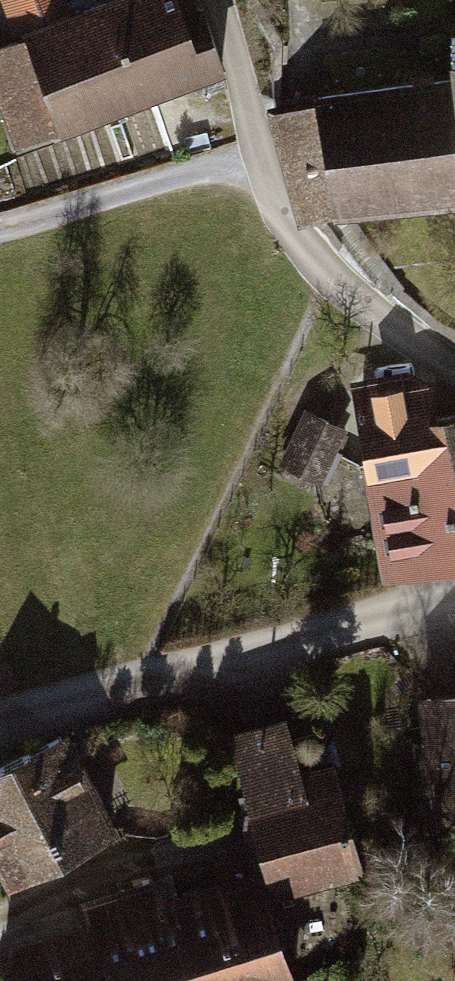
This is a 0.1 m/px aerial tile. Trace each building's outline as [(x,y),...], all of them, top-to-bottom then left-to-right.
[(20,147),(230,76),(218,43),(206,47),(190,0),(119,0),(33,29),(35,35),(0,47),(0,88),(20,147)] [(9,14),(8,0),(0,0),(0,15),(9,14)] [(300,226),(454,209),(454,76),(285,95),(300,226)] [(385,579),(454,565),(454,413),(442,415),(428,376),(411,368),(352,382),(385,579)] [(354,427),(312,410),(286,470),(328,488),(354,427)] [(422,703),(427,745),(415,746),(422,803),(434,801),(437,826),(454,824),(454,699),(422,703)] [(287,717),(237,730),(277,890),(365,867),(338,759),(300,768),(287,717)] [(12,876),(114,829),(70,736),(0,769),(0,850),(12,876)] [(4,980),(296,980),(258,866),(168,895),(162,876),(78,903),(85,922),(0,950),(0,967),(4,980)]
